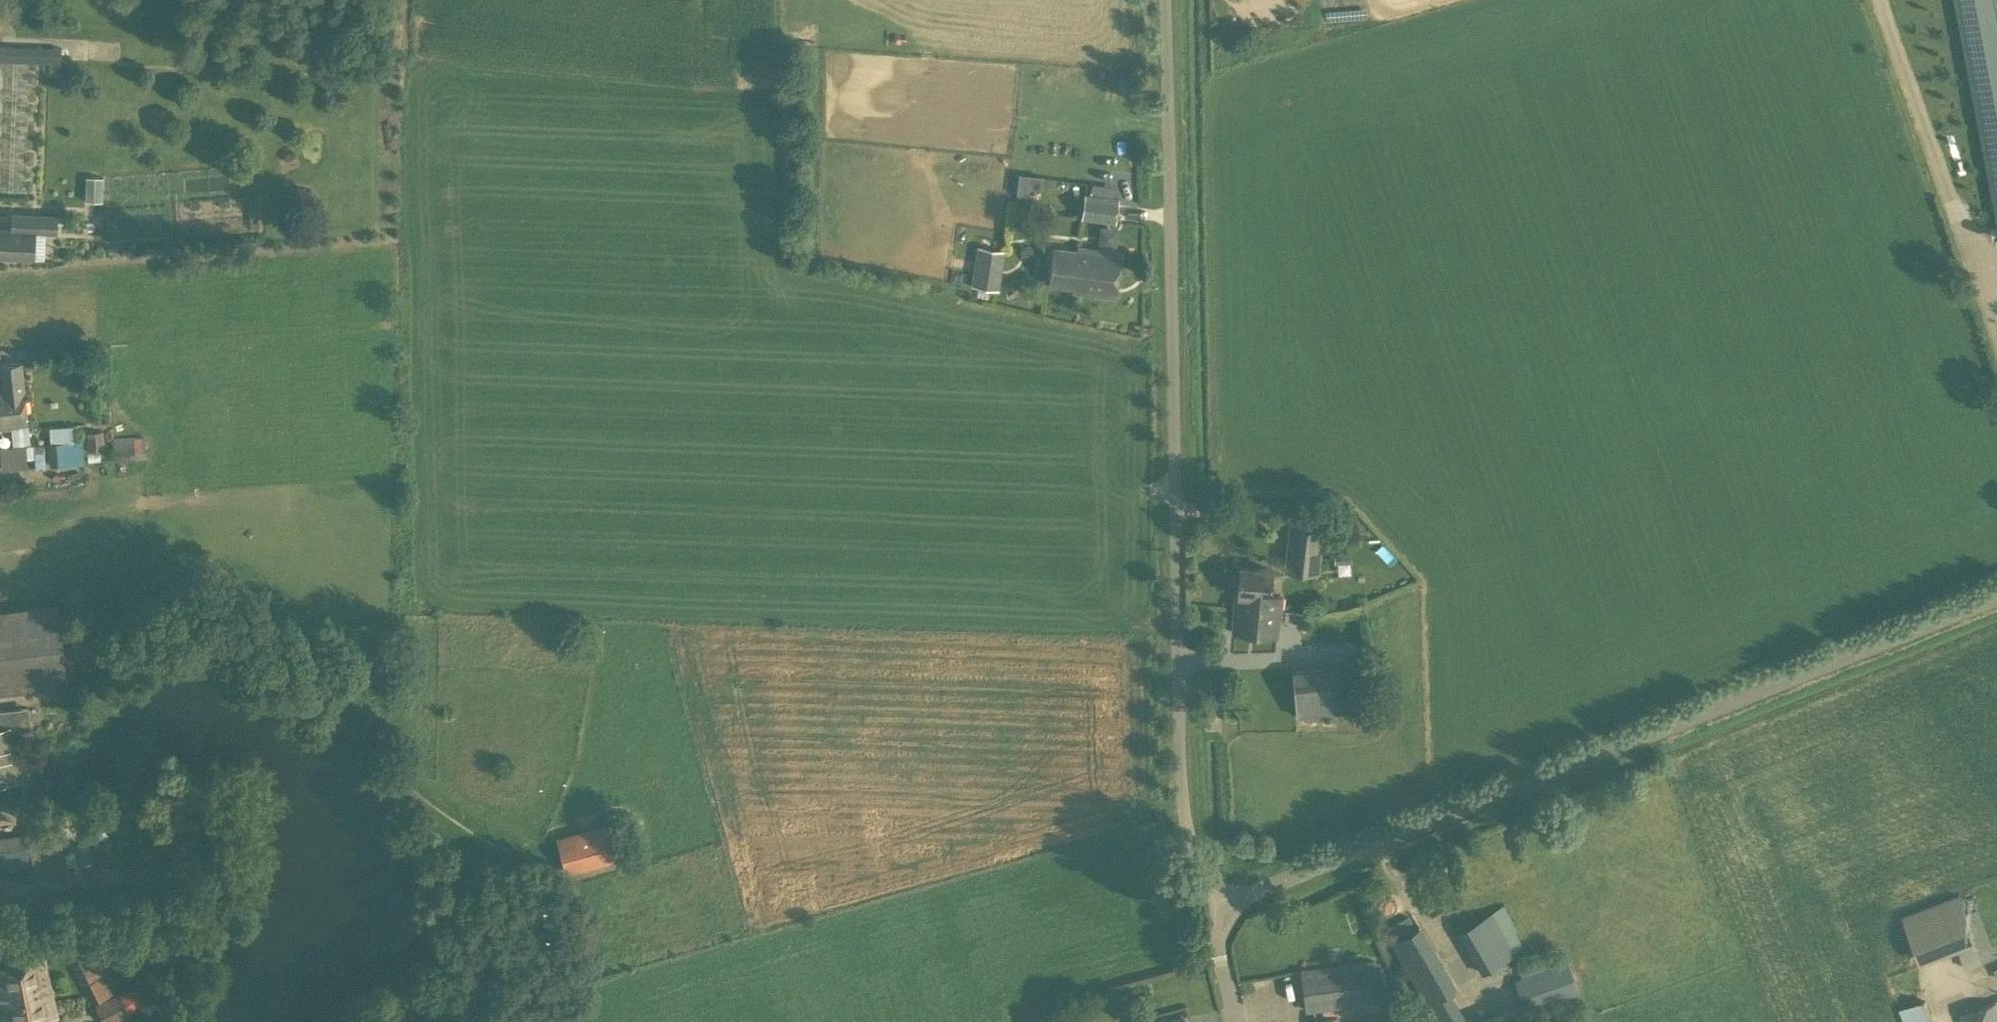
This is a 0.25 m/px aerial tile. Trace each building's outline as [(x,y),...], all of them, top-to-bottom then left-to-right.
[(0,45),(0,60),(61,62),(61,47),(0,45)] [(1021,170),(1019,187),(1043,189),(1045,173),(1021,170)] [(85,176),(85,200),(103,201),(103,176),(85,176)] [(1110,220),(1113,198),(1081,194),(1078,216),(1110,220)] [(36,230),(57,231),(58,214),(12,212),(11,229),(0,229),(0,256),(34,258),(36,230)] [(1119,244),(1120,224),(1100,224),(1099,243),(1119,244)] [(999,249),(1001,236),(979,232),(970,285),(999,290),(1005,250),(999,249)] [(1111,294),(1117,252),(1080,247),(1080,251),(1054,248),(1050,282),(1075,285),(1074,289),(1111,294)] [(11,424),(13,446),(0,447),(0,454),(1,470),(28,467),(26,444),(30,444),(23,361),(0,363),(0,425),(11,424)] [(104,447),(103,429),(88,430),(89,448),(104,447)] [(147,454),(146,434),(110,435),(111,456),(147,454)] [(81,440),(48,443),(50,466),(83,463),(83,462),(81,440)] [(1294,512),(1289,512),(1283,570),(1318,573),(1324,515),(1315,514),(1316,504),(1295,502),(1294,512)] [(1339,553),(1340,572),(1352,571),(1352,552),(1339,553)] [(1272,568),(1240,565),(1235,633),(1278,636),(1281,596),(1270,595),(1272,568)] [(0,610),(0,693),(68,684),(58,602),(0,610)] [(70,625),(74,657),(116,652),(112,620),(70,625)] [(1292,669),(1296,715),(1345,710),(1367,704),(1363,664),(1292,669)] [(370,672),(358,673),(358,682),(374,681),(374,674),(374,672),(370,672)] [(28,706),(0,709),(0,778),(20,775),(14,726),(30,724),(28,706)] [(556,836),(566,874),(627,857),(617,819),(556,836)] [(61,825),(29,827),(30,840),(62,838),(61,825)] [(32,865),(27,832),(0,836),(0,869),(32,865)] [(1959,893),(1902,914),(1920,962),(1977,941),(1959,893)] [(1482,972),(1517,952),(1503,928),(1511,923),(1501,906),(1493,912),(1492,911),(1458,931),(1482,972)] [(1408,915),(1388,926),(1395,939),(1410,930),(1415,927),(1408,915)] [(44,921),(38,932),(45,936),(53,933),(56,928),(44,921)] [(1426,1005),(1419,1009),(1427,1021),(1454,1021),(1463,1016),(1449,991),(1457,986),(1420,923),(1415,927),(1410,930),(1391,942),(1426,1005)] [(106,969),(86,928),(62,940),(82,981),(106,969)] [(1553,953),(1518,966),(1522,976),(1514,979),(1526,1010),(1549,1002),(1553,1013),(1571,1006),(1567,995),(1577,991),(1565,960),(1557,963),(1553,953)] [(1380,1000),(1375,959),(1340,963),(1300,968),(1307,1010),(1325,1008),(1380,1000)] [(0,969),(0,994),(6,1021),(21,1021),(57,1014),(44,960),(0,969)] [(85,983),(94,1002),(113,993),(104,974),(85,983)] [(95,1004),(104,1021),(110,1021),(129,1012),(119,992),(95,1004)] [(1922,999),(1898,1009),(1904,1021),(1931,1021),(1922,999)] [(1959,1015),(1962,1021),(1996,1021),(1996,1000),(1959,1015)] [(1508,1009),(1478,1021),(1513,1021),(1508,1009)] [(1401,1020),(1400,1013),(1351,1021),(1401,1021),(1401,1020)]
